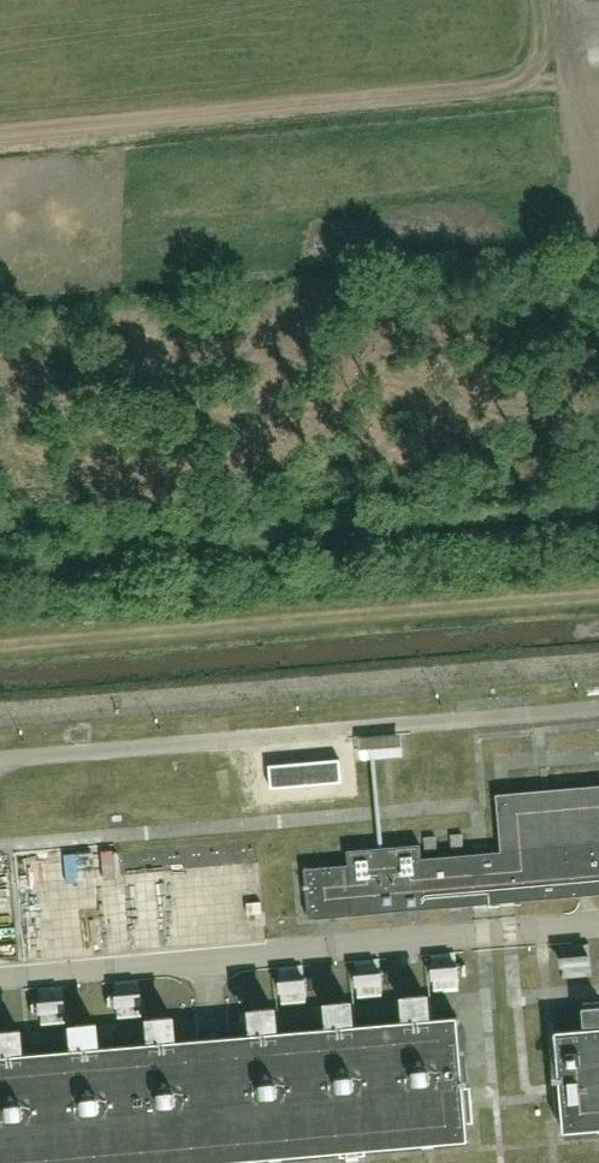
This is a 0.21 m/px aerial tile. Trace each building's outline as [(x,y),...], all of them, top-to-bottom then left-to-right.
[(401,735),(359,738),(360,760),(403,757),(401,735)] [(309,920),(598,894),(598,786),(497,795),(501,852),(422,858),(420,845),(347,851),(348,865),(304,869),(309,920)] [(250,874),(137,880),(139,912),(251,906),(250,874)] [(32,963),(31,943),(0,944),(0,957),(0,965),(32,963)] [(563,957),(589,955),(590,945),(562,947),(563,957)] [(431,953),(431,968),(455,966),(455,952),(431,953)] [(589,955),(563,957),(559,958),(561,968),(593,965),(592,954),(589,955)] [(357,975),(381,973),(380,959),(355,961),(357,975)] [(279,967),(280,981),(304,979),(303,965),(279,967)] [(434,980),(458,978),(459,978),(457,966),(455,966),(431,968),(432,980),(434,980)] [(355,986),(358,986),(381,984),(382,984),(381,973),(357,975),(355,975),(355,986)] [(575,991),(598,991),(598,975),(575,974),(575,991)] [(458,991),(458,978),(434,980),(434,993),(458,991)] [(114,982),(115,996),(140,993),(139,979),(114,982)] [(282,993),(305,991),(307,991),(305,979),(304,979),(280,981),(279,981),(279,993),(282,993)] [(382,998),(381,984),(358,986),(358,1000),(382,998)] [(39,1002),(63,999),(63,986),(38,988),(39,1002)] [(306,1004),(305,991),(282,993),(282,1006),(306,1004)] [(142,993),(140,993),(115,996),(115,1008),(118,1007),(142,1005),(143,1005),(142,993)] [(401,995),(403,1021),(432,1019),(431,993),(401,995)] [(63,999),(39,1002),(38,1002),(39,1014),(41,1013),(65,1011),(66,1011),(65,999),(63,999)] [(324,1002),(327,1028),(356,1025),(354,999),(324,1002)] [(143,1019),(142,1005),(118,1007),(118,1020),(143,1019)] [(248,1008),(251,1034),(280,1032),(278,1006),(248,1008)] [(598,1027),(598,1007),(583,1008),(584,1028),(598,1027)] [(65,1011),(41,1013),(42,1027),(66,1025),(65,1011)] [(146,1017),(149,1043),(178,1041),(176,1015),(146,1017)] [(0,1056),(0,1162),(213,1162),(469,1140),(458,1016),(432,1019),(403,1021),(356,1025),(327,1028),(280,1032),(251,1034),(178,1041),(149,1043),(102,1047),(72,1050),(25,1054),(0,1056)] [(70,1025),(72,1050),(102,1047),(99,1022),(70,1025)] [(584,1028),(554,1031),(563,1133),(598,1130),(598,1027),(584,1028)] [(25,1054),(24,1028),(0,1030),(0,1056),(25,1054)]
